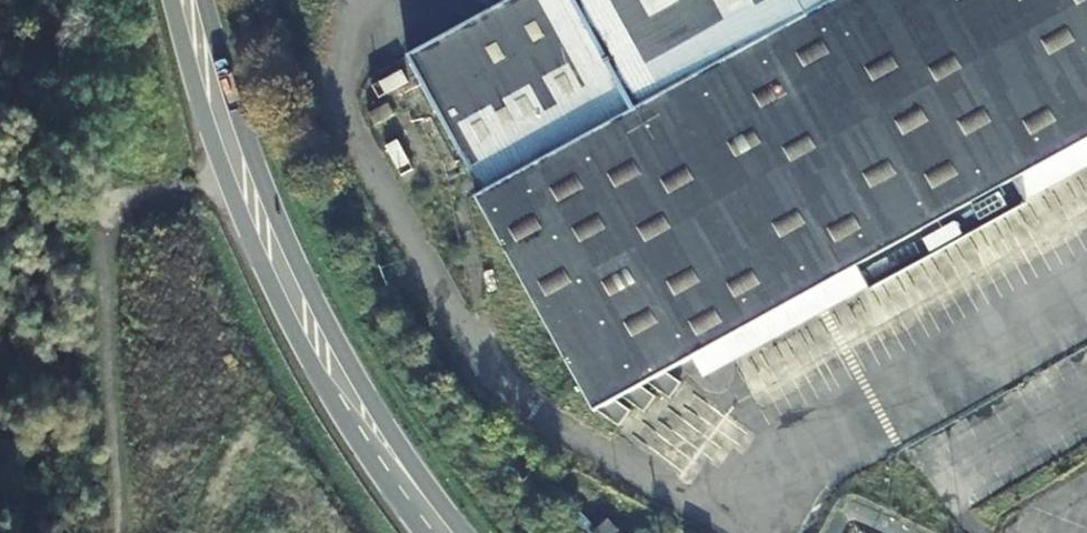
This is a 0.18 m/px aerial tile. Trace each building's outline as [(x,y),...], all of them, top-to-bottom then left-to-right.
[(398,79),(477,214),(471,218),(596,431),(1086,143),(1086,0),(532,0),(398,79)]
